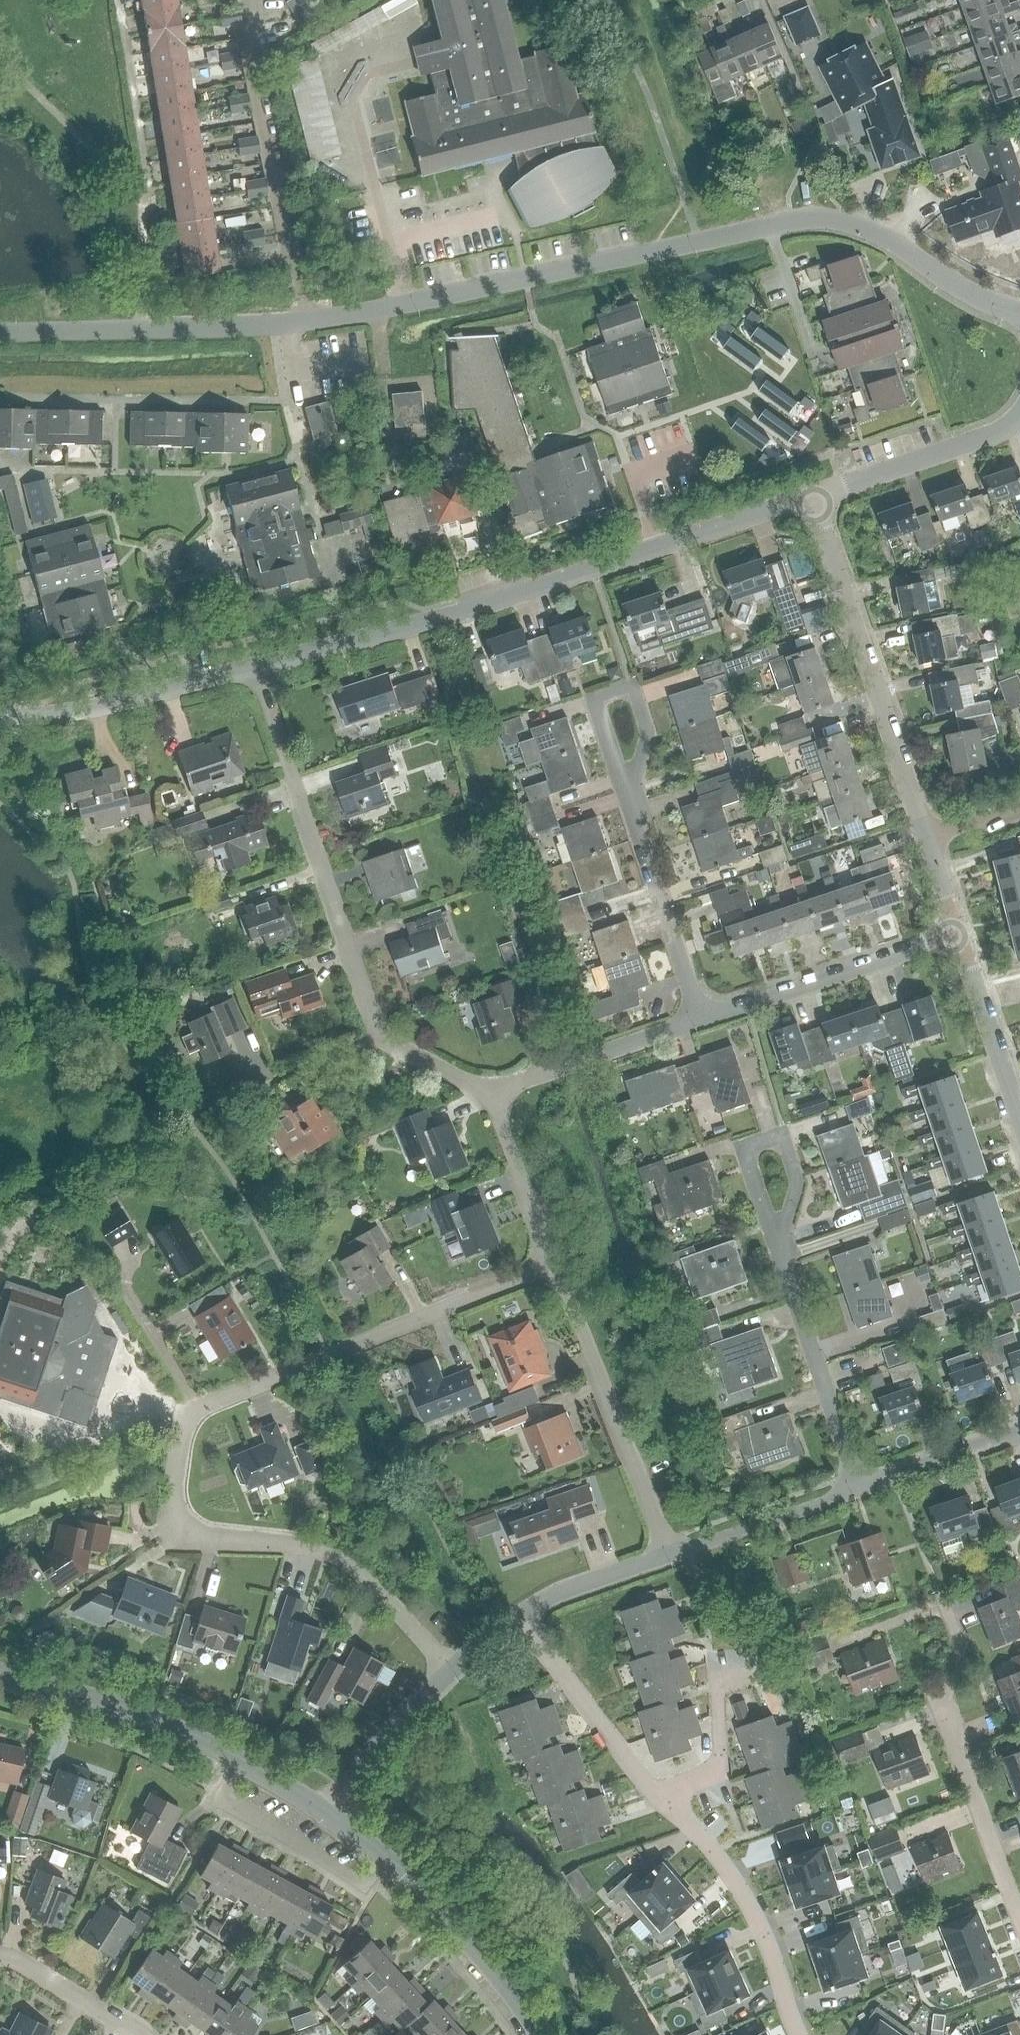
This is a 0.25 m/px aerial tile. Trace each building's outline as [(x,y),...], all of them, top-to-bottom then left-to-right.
[(142,12),(176,6),(176,0),(140,0),(142,12)] [(415,2),(414,0),(394,0),(400,11),(415,2)] [(594,147),(590,133),(593,132),(584,94),(574,96),(562,45),(533,53),(534,56),(516,60),(501,0),(430,0),(440,40),(421,45),(434,94),(404,102),(413,137),(410,138),(419,176),(512,153),(519,179),(507,190),(527,226),(541,223),(555,218),(568,211),(571,217),(592,206),(589,200),(597,193),(605,185),(613,177),(597,146),(594,147)] [(744,16),(752,13),(747,0),(744,0),(738,3),(744,16)] [(969,26),(1002,14),(1019,8),(1019,6),(1018,0),(1008,3),(1007,0),(983,0),(962,7),(969,26)] [(783,16),(795,46),(821,35),(808,5),(783,16)] [(180,27),(176,6),(142,12),(145,33),(180,27)] [(219,19),(239,16),(237,7),(218,11),(219,19)] [(727,7),(719,11),(724,24),(733,21),(727,7)] [(901,8),(893,11),(897,23),(906,20),(901,8)] [(969,26),(976,46),(1018,31),(1015,24),(1007,27),(1002,14),(969,26)] [(762,27),(750,31),(764,65),(784,57),(767,15),(758,19),(762,27)] [(240,24),(239,16),(219,19),(221,28),(240,24)] [(698,19),(703,33),(712,29),(706,16),(698,19)] [(712,48),(699,53),(720,102),(737,95),(731,79),(745,73),(731,40),(724,24),(717,27),(721,36),(709,40),(712,48)] [(745,73),(764,65),(750,31),(747,24),(740,27),(743,35),(731,40),(745,73)] [(148,53),(183,47),(180,27),(145,33),(148,53)] [(982,65),(1019,51),(1019,30),(1018,31),(976,46),(982,65)] [(917,43),(914,34),(903,38),(906,47),(917,43)] [(865,43),(819,67),(843,114),(869,100),(878,126),(867,130),(881,169),(920,156),(906,116),(892,77),(884,81),(865,43)] [(906,47),(909,57),(921,53),(917,43),(906,47)] [(186,68),(183,47),(148,53),(151,74),(186,68)] [(219,62),(239,58),(238,50),(218,53),(219,62)] [(982,65),(990,84),(1019,73),(1019,51),(982,65)] [(241,67),(239,58),(219,62),(221,71),(241,67)] [(309,162),(340,154),(316,58),(285,66),(309,162)] [(155,95),(190,90),(186,68),(151,74),(155,95)] [(990,84),(997,105),(1019,97),(1019,73),(990,84)] [(193,111),(190,90),(155,95),(158,118),(193,111)] [(228,105),(247,102),(246,93),(227,97),(228,105)] [(249,111),(247,102),(228,105),(230,114),(249,111)] [(162,138),(197,133),(193,111),(158,118),(162,138)] [(830,120),(821,125),(828,143),(837,139),(830,120)] [(200,154),(197,133),(162,138),(165,160),(200,154)] [(982,142),(997,186),(982,192),(984,197),(947,210),(957,241),(994,228),(997,237),(1019,229),(1019,185),(1018,180),(1019,180),(1019,167),(1008,133),(982,142)] [(236,139),(237,148),(257,144),(255,136),(236,139)] [(258,153),(257,144),(237,148),(239,156),(258,153)] [(943,173),(970,162),(964,148),(937,158),(943,173)] [(169,181),(204,175),(200,154),(165,160),(169,181)] [(244,182),(245,190),(265,186),(262,170),(251,172),(252,180),(244,182)] [(169,181),(172,203),(207,197),(204,175),(169,181)] [(265,186),(245,190),(247,198),(267,194),(265,186)] [(176,227),(211,221),(207,197),(172,203),(176,227)] [(215,245),(211,221),(176,227),(180,252),(215,245)] [(242,232),(243,240),(262,237),(261,228),(242,232)] [(264,245),(262,237),(243,240),(245,248),(264,245)] [(215,245),(180,252),(184,278),(219,272),(215,245)] [(828,293),(871,279),(863,255),(859,256),(858,256),(829,265),(829,266),(821,268),(820,264),(806,268),(811,281),(823,277),(828,293)] [(856,391),(860,389),(903,375),(895,351),(903,349),(887,300),(879,303),(871,279),(828,293),(824,294),(831,318),(824,321),(840,370),(848,367),(856,391)] [(605,342),(618,338),(645,329),(636,301),(596,315),(605,342)] [(747,318),(757,325),(762,318),(752,311),(747,318)] [(730,335),(734,328),(725,321),(720,328),(730,335)] [(629,371),(661,361),(649,327),(645,329),(618,338),(629,371)] [(786,358),(792,346),(759,328),(753,339),(786,358)] [(498,473),(526,464),(535,460),(494,336),(498,336),(498,335),(462,337),(466,347),(459,350),(450,350),(453,411),(477,409),(498,473)] [(756,367),(762,355),(729,337),(723,348),(756,367)] [(618,338),(605,342),(586,348),(598,382),(629,371),(618,338)] [(629,371),(640,404),(672,394),(661,361),(629,371)] [(629,371),(598,382),(609,415),(640,404),(629,371)] [(792,402),(799,391),(765,372),(759,383),(792,402)] [(903,375),(860,389),(865,405),(853,409),(858,422),(871,418),(869,413),(878,410),(878,411),(907,401),(911,399),(903,375)] [(396,427),(426,424),(423,392),(393,394),(396,427)] [(814,404),(805,397),(800,403),(810,410),(814,404)] [(793,428),(799,417),(766,398),(759,410),(793,428)] [(335,432),(328,402),(306,408),(314,437),(335,432)] [(672,411),(669,403),(658,407),(661,415),(672,411)] [(766,437),(772,426),(739,407),(733,419),(766,437)] [(33,449),(33,444),(33,409),(0,409),(0,449),(33,449)] [(33,409),(33,444),(34,444),(42,444),(66,445),(67,410),(43,409),(33,409)] [(67,410),(66,445),(101,445),(101,411),(67,410)] [(129,411),(129,446),(163,447),(164,412),(129,411)] [(164,412),(163,447),(196,447),(197,413),(164,412)] [(196,447),(195,452),(246,453),(247,413),(197,413),(196,447)] [(850,421),(838,425),(841,435),(853,431),(850,421)] [(813,432),(803,425),(799,432),(809,439),(813,432)] [(470,432),(459,435),(463,453),(475,450),(470,432)] [(592,441),(559,452),(570,484),(603,473),(592,441)] [(537,495),(570,484),(559,452),(535,460),(526,464),(537,495)] [(773,461),(763,454),(758,460),(768,467),(773,461)] [(537,495),(526,464),(498,473),(513,516),(509,517),(508,515),(506,515),(515,540),(512,541),(512,542),(542,532),(541,531),(538,532),(536,524),(545,521),(537,495)] [(1011,496),(1019,520),(1019,519),(1019,473),(1017,466),(985,478),(993,503),(1011,496)] [(254,479),(224,487),(251,589),(261,586),(262,590),(317,576),(289,470),(259,477),(260,479),(254,480),(254,479)] [(0,476),(0,480),(2,488),(14,485),(11,473),(0,476)] [(613,504),(603,473),(570,484),(580,515),(613,504)] [(416,493),(384,501),(397,551),(415,546),(412,533),(429,529),(428,526),(460,518),(459,513),(475,509),(467,476),(415,489),(416,493)] [(42,479),(22,484),(32,524),(52,519),(42,479)] [(570,484),(537,495),(545,521),(547,526),(580,515),(570,484)] [(972,530),(991,522),(982,494),(969,499),(964,484),(932,495),(941,521),(965,512),(972,530)] [(14,485),(2,488),(5,500),(17,497),(14,485)] [(17,497),(5,500),(8,512),(19,508),(17,497)] [(940,545),(937,537),(928,512),(916,516),(911,501),(879,513),(887,539),(912,530),(920,543),(922,551),(940,545)] [(19,508),(8,512),(11,523),(22,520),(19,508)] [(343,532),(374,524),(370,509),(339,517),(343,532)] [(11,523),(14,535),(25,532),(22,520),(11,523)] [(87,524),(24,540),(51,641),(114,624),(87,524)] [(972,533),(976,544),(985,541),(981,530),(972,533)] [(753,594),(771,588),(786,632),(806,625),(783,560),(765,566),(763,559),(724,572),(734,601),(733,601),(727,615),(745,622),(751,607),(749,601),(755,599),(753,594)] [(939,593),(936,581),(933,568),(909,573),(911,584),(897,587),(903,617),(930,611),(927,595),(939,593)] [(662,646),(713,628),(704,600),(668,612),(661,593),(624,605),(633,632),(655,625),(662,646)] [(970,614),(957,617),(956,614),(933,619),(936,631),(914,636),(920,664),(946,659),(946,658),(958,656),(954,636),(974,631),(970,614)] [(539,636),(553,675),(576,668),(571,655),(596,647),(585,616),(549,629),(551,632),(539,636)] [(528,684),(553,675),(539,636),(527,640),(523,629),(487,641),(498,672),(521,664),(528,684)] [(982,645),(985,659),(997,656),(996,653),(1001,652),(998,641),(982,645)] [(82,653),(78,642),(67,645),(70,656),(82,653)] [(67,645),(55,648),(58,660),(70,656),(67,645)] [(815,647),(787,657),(786,654),(768,660),(779,691),(782,690),(796,685),(824,676),(815,647)] [(55,648),(44,651),(47,663),(58,660),(55,648)] [(747,655),(722,662),(727,677),(751,670),(747,655)] [(669,695),(679,728),(715,716),(709,697),(731,691),(727,677),(722,662),(721,658),(696,665),(702,685),(669,695)] [(959,686),(978,681),(974,663),(950,669),(952,680),(931,685),(937,715),(944,713),(955,711),(957,720),(992,713),(988,699),(962,706),(959,689),(959,686)] [(999,679),(997,664),(986,666),(988,681),(999,679)] [(434,674),(393,687),(389,674),(334,691),(345,723),(400,706),(402,709),(441,697),(434,674)] [(1018,675),(999,683),(1010,711),(1019,707),(1019,681),(1018,675)] [(834,703),(824,676),(796,685),(782,690),(785,698),(799,693),(806,713),(834,703)] [(563,695),(574,692),(569,678),(559,681),(563,695)] [(555,684),(546,687),(550,702),(560,699),(555,684)] [(997,734),(992,713),(957,720),(959,732),(948,734),(955,773),(985,765),(981,740),(997,734)] [(1003,714),(993,717),(996,727),(1006,724),(1003,714)] [(499,722),(504,737),(526,730),(521,715),(499,722)] [(541,761),(577,749),(566,716),(530,728),(541,761)] [(715,716),(679,728),(689,760),(725,749),(732,771),(742,768),(755,765),(750,750),(734,755),(728,736),(722,738),(715,716)] [(778,725),(783,737),(806,728),(802,717),(778,725)] [(811,727),(806,728),(783,737),(777,739),(781,752),(816,740),(811,727)] [(231,777),(243,773),(229,732),(210,738),(209,741),(177,752),(191,795),(212,788),(210,782),(224,777),(226,783),(232,781),(231,777)] [(801,747),(804,756),(809,774),(852,760),(843,733),(801,747)] [(379,781),(396,775),(386,744),(359,753),(365,773),(335,783),(347,819),(387,806),(379,781)] [(588,782),(577,749),(541,761),(547,779),(525,787),(529,801),(525,802),(531,820),(554,812),(548,795),(588,782)] [(861,787),(852,760),(809,774),(812,783),(813,783),(819,801),(861,787)] [(117,818),(130,815),(125,795),(122,796),(114,766),(100,769),(102,775),(91,778),(88,768),(62,774),(69,802),(75,801),(79,819),(95,815),(99,828),(118,824),(117,818)] [(732,771),(695,784),(699,797),(697,802),(694,803),(695,803),(682,807),(692,840),(728,828),(721,805),(738,800),(736,794),(748,791),(742,768),(732,771)] [(861,787),(819,801),(822,810),(824,809),(831,829),(871,816),(861,787)] [(145,792),(126,797),(131,814),(137,813),(140,827),(153,824),(145,792)] [(171,821),(176,837),(206,827),(201,811),(171,821)] [(531,820),(535,833),(558,825),(554,812),(531,820)] [(571,861),(607,849),(596,816),(560,828),(571,861)] [(246,853),(267,846),(259,821),(238,828),(236,821),(186,838),(195,862),(218,854),(225,872),(249,864),(246,853)] [(171,837),(166,824),(154,828),(158,841),(171,837)] [(703,872),(739,860),(752,855),(749,846),(735,850),(728,828),(692,840),(703,872)] [(792,857),(826,845),(823,834),(788,846),(792,857)] [(872,910),(899,901),(890,874),(892,873),(882,844),(859,851),(866,871),(873,874),(874,878),(864,881),(863,882),(872,910)] [(787,860),(782,845),(758,852),(763,868),(768,866),(780,863),(787,860)] [(380,900),(417,888),(404,849),(362,863),(367,877),(372,875),(380,900)] [(617,881),(607,849),(571,861),(581,893),(617,881)] [(1019,880),(1019,854),(994,861),(1000,885),(1019,880)] [(780,863),(768,866),(771,874),(782,870),(780,863)] [(863,882),(864,881),(859,867),(850,870),(855,884),(837,890),(837,891),(835,892),(845,919),(872,910),(863,882)] [(804,885),(801,876),(791,880),(794,889),(804,885)] [(818,928),(845,919),(835,892),(837,891),(837,890),(832,876),(823,879),(828,894),(809,900),(818,928)] [(1000,885),(1006,910),(1019,906),(1019,880),(1000,885)] [(818,928),(809,900),(804,885),(796,888),(801,903),(782,909),(791,937),(818,928)] [(716,916),(725,912),(740,907),(744,917),(725,923),(727,928),(726,928),(735,956),(763,947),(754,919),(755,918),(746,890),(727,896),(724,888),(708,894),(716,916)] [(578,894),(552,902),(558,920),(584,911),(578,894)] [(265,946),(297,935),(290,914),(289,914),(285,903),(277,906),(273,895),(242,905),(245,915),(241,916),(248,940),(261,935),(265,946)] [(763,947),(791,937),(782,909),(777,895),(768,898),(773,912),(755,918),(754,919),(763,947)] [(1006,910),(1012,934),(1019,932),(1019,906),(1006,910)] [(437,942),(451,937),(443,912),(414,921),(419,935),(394,944),(404,975),(443,962),(437,942)] [(591,933),(602,965),(637,953),(627,921),(591,933)] [(649,986),(637,953),(602,965),(613,996),(584,1006),(589,1022),(639,1006),(634,991),(649,986)] [(284,970),(254,980),(243,984),(256,1020),(278,1012),(281,1019),(321,1005),(311,975),(288,983),(284,970)] [(509,1008),(521,1004),(512,978),(488,987),(492,997),(474,1004),(481,1027),(476,1029),(482,1046),(505,1037),(504,1033),(516,1029),(509,1008)] [(892,1012),(903,1044),(942,1031),(930,997),(904,1006),(905,1008),(892,1012)] [(186,1024),(190,1033),(182,1037),(189,1052),(197,1049),(203,1064),(228,1053),(221,1037),(244,1027),(232,999),(210,1008),(210,1014),(186,1024)] [(876,1007),(850,1016),(860,1044),(871,1040),(873,1046),(882,1051),(885,1050),(895,1081),(913,1075),(903,1044),(892,1012),(880,1016),(876,1007)] [(823,1028),(812,1032),(822,1063),(836,1058),(834,1052),(860,1044),(850,1016),(822,1025),(823,1028)] [(810,1067),(822,1063),(812,1032),(800,1036),(796,1023),(769,1032),(781,1066),(807,1058),(810,1067)] [(701,1061),(688,1065),(698,1092),(711,1088),(718,1112),(748,1103),(730,1046),(699,1056),(701,1061)] [(686,1096),(698,1092),(688,1065),(677,1069),(675,1064),(625,1080),(631,1099),(619,1103),(624,1118),(686,1098),(686,1096)] [(925,1108),(926,1112),(962,1100),(954,1076),(920,1087),(919,1083),(900,1089),(904,1099),(920,1094),(925,1108)] [(305,1154),(338,1133),(323,1109),(318,1112),(309,1098),(288,1110),(279,1096),(256,1110),(268,1129),(271,1126),(290,1158),(302,1150),(305,1154)] [(867,1098),(845,1105),(850,1120),(872,1112),(867,1098)] [(933,1132),(934,1136),(970,1124),(962,1100),(926,1112),(925,1108),(909,1113),(912,1122),(928,1117),(933,1132)] [(434,1178),(466,1166),(449,1124),(434,1130),(426,1111),(394,1124),(410,1163),(426,1157),(434,1178)] [(816,1136),(827,1168),(864,1156),(853,1123),(816,1136)] [(941,1156),(942,1160),(978,1148),(970,1124),(934,1136),(933,1132),(917,1137),(920,1147),(936,1141),(941,1156)] [(942,1160),(941,1156),(925,1162),(928,1170),(944,1165),(950,1184),(986,1172),(978,1148),(942,1160)] [(864,1156),(827,1168),(838,1200),(841,1209),(881,1196),(887,1213),(906,1207),(897,1181),(878,1187),(867,1155),(864,1156)] [(654,1181),(661,1203),(653,1205),(659,1222),(722,1201),(708,1159),(667,1173),(662,1159),(638,1168),(643,1184),(654,1181)] [(913,1202),(936,1194),(932,1181),(909,1189),(913,1202)] [(965,1224),(965,1227),(1001,1215),(993,1191),(959,1202),(958,1199),(940,1205),(943,1215),(960,1210),(965,1224)] [(466,1257),(497,1244),(481,1203),(462,1210),(455,1192),(429,1203),(439,1228),(452,1222),(466,1257)] [(937,1211),(932,1199),(914,1205),(918,1218),(937,1211)] [(120,1208),(96,1222),(110,1247),(135,1233),(120,1208)] [(907,1209),(878,1218),(882,1231),(911,1221),(907,1209)] [(972,1248),(974,1251),(1009,1239),(1001,1215),(965,1227),(965,1224),(948,1229),(951,1239),(968,1234),(972,1248)] [(176,1277),(203,1260),(177,1218),(150,1234),(176,1277)] [(373,1255),(387,1247),(375,1226),(352,1239),(359,1250),(338,1262),(347,1276),(350,1275),(363,1296),(389,1281),(373,1255)] [(980,1271),(982,1275),(1017,1263),(1009,1239),(974,1251),(972,1248),(956,1253),(959,1263),(976,1257),(980,1271)] [(733,1240),(695,1254),(692,1245),(665,1255),(668,1264),(681,1260),(695,1300),(748,1281),(733,1240)] [(832,1256),(844,1292),(880,1280),(868,1244),(832,1256)] [(980,1271),(964,1277),(968,1287),(984,1281),(990,1299),(1019,1289),(1019,1273),(1017,1263),(982,1275),(980,1271)] [(96,1398),(116,1338),(102,1333),(92,1314),(95,1305),(84,1283),(63,1294),(61,1299),(4,1280),(0,1293),(0,1398),(87,1427),(96,1398)] [(880,1280),(844,1292),(856,1329),(892,1316),(880,1280)] [(219,1358),(252,1338),(227,1297),(226,1297),(220,1286),(189,1305),(195,1316),(194,1317),(219,1358)] [(918,1316),(923,1330),(948,1321),(938,1292),(928,1296),(933,1312),(918,1316)] [(685,1314),(691,1334),(717,1325),(720,1324),(715,1308),(702,1313),(700,1309),(685,1314)] [(495,1356),(510,1392),(517,1389),(550,1376),(529,1322),(488,1339),(495,1356)] [(761,1327),(722,1340),(717,1325),(691,1334),(696,1350),(710,1345),(714,1357),(706,1360),(709,1370),(717,1367),(722,1383),(747,1374),(751,1386),(777,1377),(768,1349),(766,1349),(760,1328),(761,1328),(761,1327)] [(999,1364),(1011,1359),(1019,1380),(1019,1350),(1012,1331),(990,1339),(999,1364)] [(985,1368),(999,1364),(990,1339),(967,1347),(969,1352),(945,1360),(950,1374),(960,1401),(993,1389),(985,1368)] [(903,1341),(881,1348),(888,1368),(910,1360),(903,1341)] [(424,1423),(480,1401),(468,1372),(443,1382),(434,1361),(414,1369),(422,1390),(412,1394),(424,1423)] [(889,1425),(923,1413),(916,1392),(923,1390),(913,1361),(889,1369),(896,1392),(880,1398),(889,1425)] [(494,1407),(497,1416),(538,1400),(533,1386),(503,1398),(505,1403),(494,1407)] [(469,1412),(473,1423),(495,1414),(491,1403),(469,1412)] [(524,1406),(490,1420),(496,1433),(529,1420),(524,1406)] [(740,1449),(741,1449),(748,1471),(801,1453),(787,1412),(754,1424),(749,1410),(718,1420),(729,1452),(740,1449)] [(561,1413),(522,1429),(540,1472),(582,1455),(574,1434),(570,1436),(561,1413)] [(279,1481),(297,1474),(287,1449),(285,1450),(274,1422),(258,1428),(264,1443),(232,1455),(246,1489),(277,1476),(279,1481)] [(315,1437),(292,1446),(304,1476),(327,1467),(315,1437)] [(995,1489),(1006,1517),(1019,1512),(1019,1480),(995,1489)] [(572,1521),(596,1512),(587,1486),(546,1500),(550,1511),(507,1526),(520,1560),(579,1539),(572,1521)] [(972,1544),(994,1536),(985,1508),(973,1512),(968,1496),(930,1509),(940,1539),(941,1539),(946,1554),(964,1548),(959,1533),(967,1530),(972,1544)] [(471,1546),(481,1543),(476,1528),(497,1521),(494,1511),(463,1522),(471,1546)] [(103,1550),(107,1527),(78,1521),(76,1529),(59,1525),(54,1549),(41,1559),(47,1568),(43,1572),(54,1588),(83,1568),(87,1547),(103,1550)] [(853,1584),(893,1571),(881,1534),(841,1547),(853,1584)] [(802,1550),(773,1560),(782,1587),(811,1578),(802,1550)] [(1019,1609),(1019,1584),(1017,1577),(992,1587),(998,1601),(978,1609),(993,1646),(1019,1636),(1019,1626),(1014,1611),(1019,1609)] [(159,1629),(170,1599),(128,1582),(121,1601),(113,1598),(112,1601),(97,1596),(75,1611),(75,1612),(104,1624),(108,1614),(116,1617),(117,1613),(159,1629)] [(639,1594),(643,1605),(657,1600),(654,1589),(639,1594)] [(314,1645),(320,1629),(295,1621),(301,1601),(286,1596),(278,1621),(279,1621),(267,1661),(297,1670),(306,1642),(314,1645)] [(629,1637),(680,1620),(675,1606),(661,1611),(658,1600),(621,1613),(629,1637)] [(233,1654),(244,1618),(202,1605),(199,1618),(183,1613),(174,1644),(191,1649),(193,1641),(233,1654)] [(11,1613),(11,1615),(11,1616),(11,1617),(12,1619),(12,1620),(13,1621),(15,1621),(16,1622),(17,1622),(19,1622),(20,1622),(21,1621),(22,1621),(23,1620),(24,1619),(25,1617),(25,1616),(25,1615),(25,1613),(25,1612),(24,1611),(23,1610),(22,1609),(21,1608),(20,1608),(19,1607),(17,1607),(16,1608),(15,1608),(13,1609),(12,1610),(12,1611),(11,1612),(11,1613)] [(629,1637),(637,1660),(666,1650),(666,1651),(674,1648),(671,1638),(685,1634),(680,1620),(629,1637)] [(797,1644),(806,1670),(835,1659),(826,1634),(797,1644)] [(883,1639),(859,1648),(859,1647),(840,1653),(855,1696),(898,1679),(883,1639)] [(328,1658),(325,1664),(306,1699),(321,1708),(332,1688),(360,1704),(382,1663),(352,1647),(342,1665),(328,1658)] [(637,1686),(688,1669),(683,1655),(669,1660),(666,1651),(666,1650),(637,1660),(629,1663),(637,1686)] [(1013,1660),(1019,1674),(998,1682),(1013,1719),(1019,1716),(1019,1657),(1013,1660)] [(180,1683),(183,1672),(170,1668),(167,1679),(180,1683)] [(693,1683),(688,1669),(637,1686),(645,1710),(674,1701),(682,1698),(679,1688),(693,1683)] [(507,1736),(559,1719),(554,1705),(539,1710),(536,1700),(499,1712),(507,1736)] [(732,1704),(737,1720),(750,1716),(744,1700),(732,1704)] [(677,1711),(674,1701),(645,1710),(637,1713),(646,1737),(697,1720),(692,1706),(677,1711)] [(744,1754),(794,1737),(789,1723),(777,1728),(773,1717),(736,1729),(744,1754)] [(515,1761),(523,1758),(552,1749),(551,1747),(549,1738),(563,1733),(559,1719),(507,1736),(515,1761)] [(697,1720),(646,1737),(654,1761),(690,1749),(687,1739),(702,1734),(697,1720)] [(869,1754),(860,1729),(832,1739),(841,1764),(869,1754)] [(744,1754),(752,1776),(752,1778),(782,1768),(789,1766),(786,1756),(799,1751),(794,1737),(744,1754)] [(886,1791),(928,1775),(914,1738),(872,1753),(886,1791)] [(531,1782),(583,1765),(578,1751),(564,1756),(560,1744),(551,1747),(552,1749),(523,1758),(531,1782)] [(23,1749),(3,1745),(3,1748),(0,1748),(0,1780),(15,1784),(23,1749)] [(1002,1760),(1017,1797),(1019,1796),(1019,1753),(1002,1760)] [(54,1800),(73,1807),(71,1813),(73,1824),(83,1828),(91,1821),(98,1803),(87,1800),(94,1781),(86,1779),(89,1771),(82,1769),(80,1763),(74,1766),(68,1763),(65,1771),(57,1768),(50,1790),(57,1793),(54,1800)] [(587,1779),(583,1765),(531,1782),(539,1806),(548,1803),(576,1794),(576,1793),(573,1783),(587,1779)] [(753,1804),(804,1786),(799,1773),(785,1778),(782,1768),(752,1778),(752,1776),(744,1779),(753,1804)] [(35,1782),(27,1805),(19,1830),(32,1835),(48,1786),(35,1782)] [(809,1800),(804,1786),(753,1804),(761,1828),(798,1816),(794,1805),(809,1800)] [(584,1790),(576,1793),(576,1794),(548,1803),(556,1826),(607,1809),(602,1795),(587,1800),(584,1790)] [(17,1823),(27,1795),(13,1791),(4,1819),(17,1823)] [(148,1841),(141,1855),(135,1867),(166,1883),(171,1875),(173,1876),(186,1850),(162,1838),(178,1808),(150,1793),(130,1832),(148,1841)] [(607,1809),(556,1826),(564,1851),(601,1839),(597,1828),(611,1824),(607,1809)] [(14,1831),(17,1825),(5,1821),(3,1828),(14,1831)] [(867,1835),(875,1859),(903,1849),(894,1825),(867,1835)] [(925,1885),(961,1870),(946,1833),(910,1847),(925,1885)] [(13,1837),(11,1854),(24,1856),(26,1838),(13,1837)] [(215,1892),(239,1848),(231,1844),(228,1850),(216,1843),(199,1875),(210,1881),(206,1887),(215,1892)] [(781,1862),(789,1884),(831,1870),(840,1867),(833,1845),(781,1862)] [(227,1890),(237,1896),(254,1864),(243,1858),(246,1852),(239,1848),(215,1892),(224,1897),(227,1890)] [(253,1913),(277,1868),(269,1864),(266,1871),(254,1864),(237,1896),(248,1902),(244,1908),(253,1913)] [(638,1917),(679,1882),(664,1864),(641,1884),(631,1873),(607,1894),(616,1905),(623,1899),(638,1917)] [(265,1911),(275,1917),(292,1885),(281,1879),(284,1872),(277,1868),(253,1913),(261,1917),(265,1911)] [(29,1916),(43,1921),(43,1924),(49,1926),(51,1924),(58,1926),(69,1896),(60,1893),(64,1881),(36,1870),(23,1903),(33,1907),(29,1916)] [(831,1870),(789,1884),(796,1906),(839,1892),(831,1870)] [(694,1900),(679,1882),(638,1917),(663,1946),(681,1930),(672,1920),(694,1900)] [(291,1933),(315,1889),(307,1885),(304,1891),(292,1885),(275,1917),(286,1922),(282,1929),(291,1933)] [(322,1893),(315,1889),(291,1933),(299,1938),(303,1932),(314,1938),(331,1906),(319,1899),(322,1893)] [(198,1902),(184,1894),(175,1908),(189,1917),(198,1902)] [(137,1940),(151,1918),(137,1909),(130,1921),(102,1904),(91,1920),(89,1919),(80,1934),(82,1935),(80,1938),(111,1958),(127,1933),(137,1940)] [(978,1912),(942,1927),(950,1947),(986,1933),(978,1912)] [(810,1945),(817,1967),(860,1953),(869,1950),(857,1914),(834,1921),(838,1935),(810,1945)] [(242,1932),(230,1925),(222,1938),(234,1945),(242,1932)] [(986,1933),(950,1947),(958,1968),(994,1954),(986,1933)] [(344,1978),(350,1986),(388,1952),(382,1946),(377,1950),(368,1940),(341,1964),(349,1974),(344,1978)] [(136,1992),(143,1997),(172,1956),(164,1951),(160,1956),(150,1949),(130,1979),(140,1986),(136,1992)] [(689,1995),(739,1972),(729,1951),(702,1963),(696,1950),(674,1960),(680,1973),(684,1971),(693,1992),(689,1994),(689,1995)] [(370,1997),(397,1973),(388,1963),(393,1958),(388,1952),(350,1986),(357,1993),(362,1988),(370,1997)] [(907,1956),(909,1963),(921,1959),(918,1952),(907,1956)] [(860,1953),(817,1967),(825,1989),(867,1975),(860,1953)] [(994,1954),(958,1968),(966,1989),(1002,1975),(994,1954)] [(164,2004),(186,1975),(176,1968),(180,1962),(172,1956),(143,1997),(150,2002),(154,1996),(164,2004)] [(921,1959),(909,1963),(912,1971),(923,1967),(921,1959)] [(240,1975),(254,1984),(260,1974),(246,1964),(240,1975)] [(195,1982),(186,1975),(164,2004),(175,2012),(171,2017),(178,2022),(214,1973),(206,1968),(200,1976),(195,1982)] [(749,1994),(739,1972),(689,1995),(705,2029),(727,2019),(721,2006),(749,1994)] [(189,2022),(200,2029),(221,2000),(211,1993),(222,1978),(214,1973),(178,2022),(185,2027),(189,2022)] [(406,1982),(397,1973),(370,1997),(371,1997),(362,2005),(370,2013),(373,2011),(379,2018),(417,1984),(411,1977),(406,1982)] [(933,1980),(921,1985),(924,1992),(936,1988),(933,1980)] [(422,1990),(417,1984),(379,2018),(386,2025),(391,2020),(400,2029),(405,2025),(405,2024),(426,2005),(426,2004),(417,1995),(422,1990)] [(426,2004),(426,2005),(405,2024),(405,2025),(413,2033),(410,2034),(425,2034),(451,2011),(445,2005),(440,2010),(431,1999),(426,2004)] [(200,2029),(208,2034),(222,2034),(242,2007),(235,2001),(230,2007),(221,2000),(200,2029)] [(906,2027),(875,2005),(861,2024),(873,2033),(871,2034),(900,2034),(906,2027)] [(349,2016),(340,2006),(331,2014),(340,2024),(349,2016)] [(242,2007),(222,2034),(249,2034),(256,2025),(246,2018),(250,2012),(242,2007)] [(321,2009),(297,2015),(300,2027),(324,2021),(321,2009)] [(425,2034),(457,2034),(460,2032),(451,2022),(457,2017),(451,2011),(425,2034)] [(9,2031),(0,2027),(0,2034),(43,2034),(47,2027),(18,2013),(9,2031)] [(386,2025),(379,2018),(370,2026),(378,2034),(387,2026),(386,2025)] [(983,2032),(984,2034),(1019,2034),(1019,2028),(1017,2019),(983,2032)] [(350,2024),(343,2031),(346,2034),(359,2034),(350,2024)]
